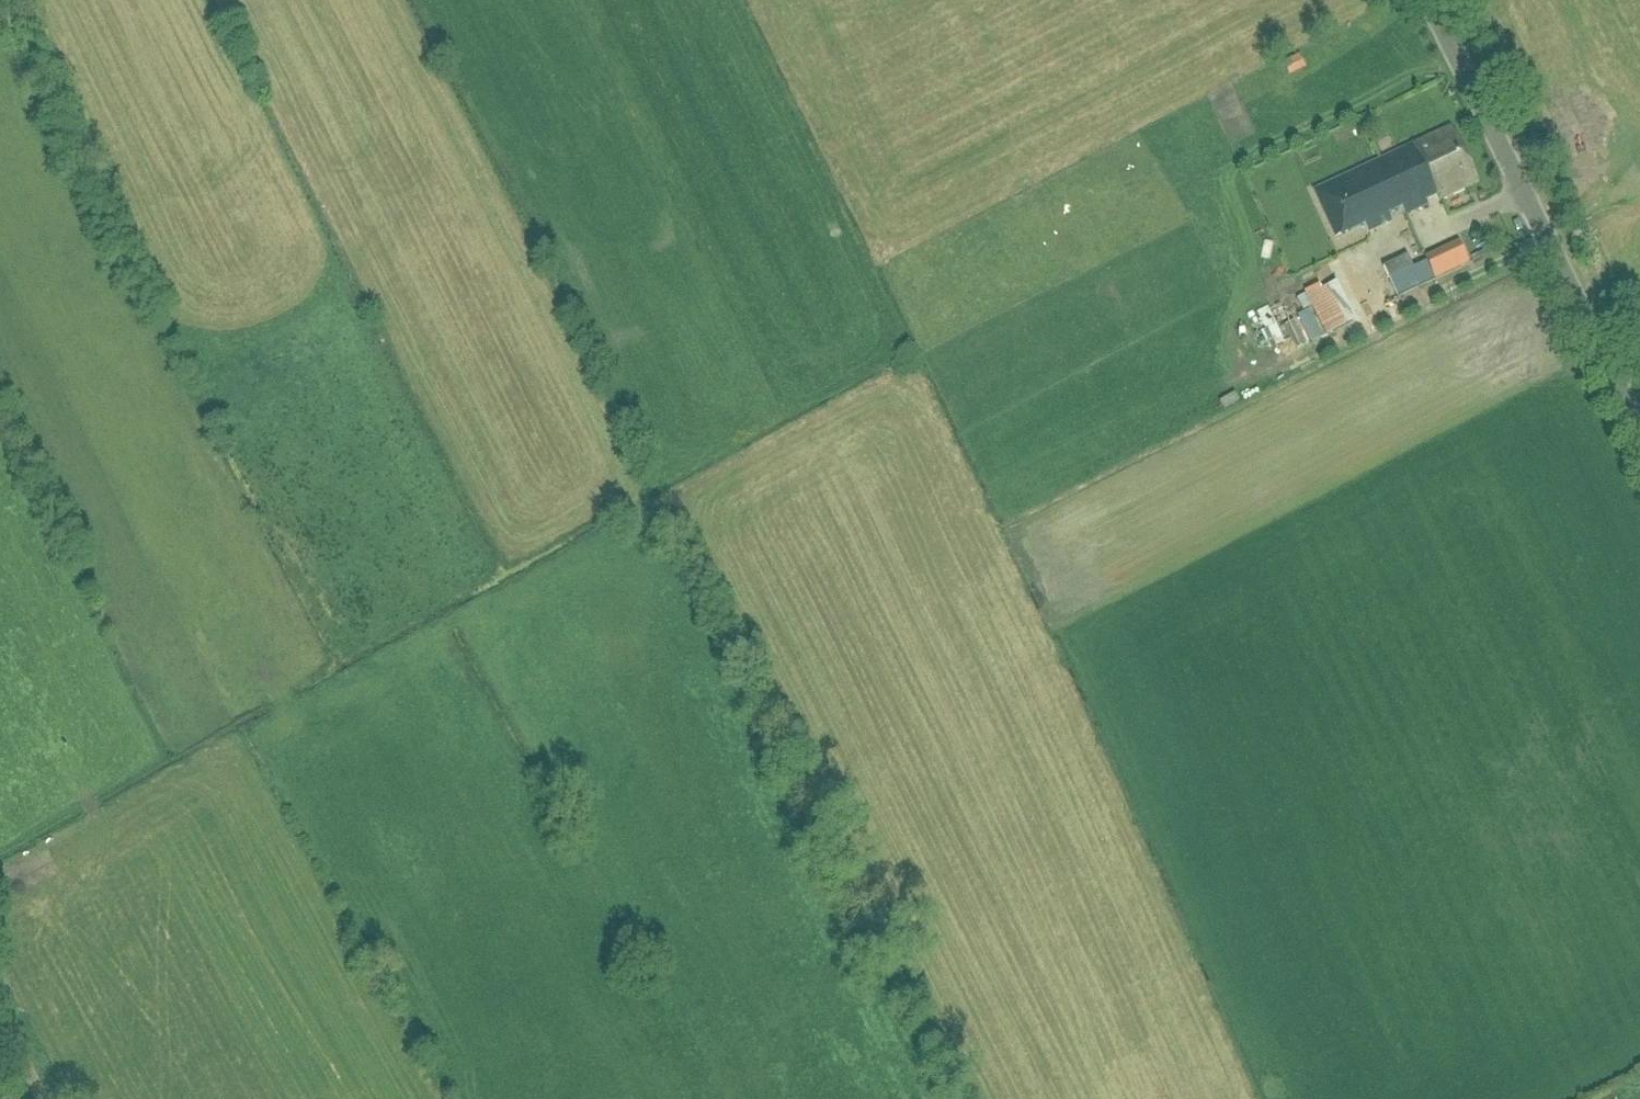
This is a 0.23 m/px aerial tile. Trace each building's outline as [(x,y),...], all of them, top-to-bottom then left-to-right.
[(1367,234),(1476,184),(1450,129),(1313,192),(1336,240),(1364,227),(1367,234)] [(1448,276),(1438,255),(1424,262),(1426,265),(1413,271),(1407,259),(1383,270),(1396,300),(1434,282),(1448,276)]
